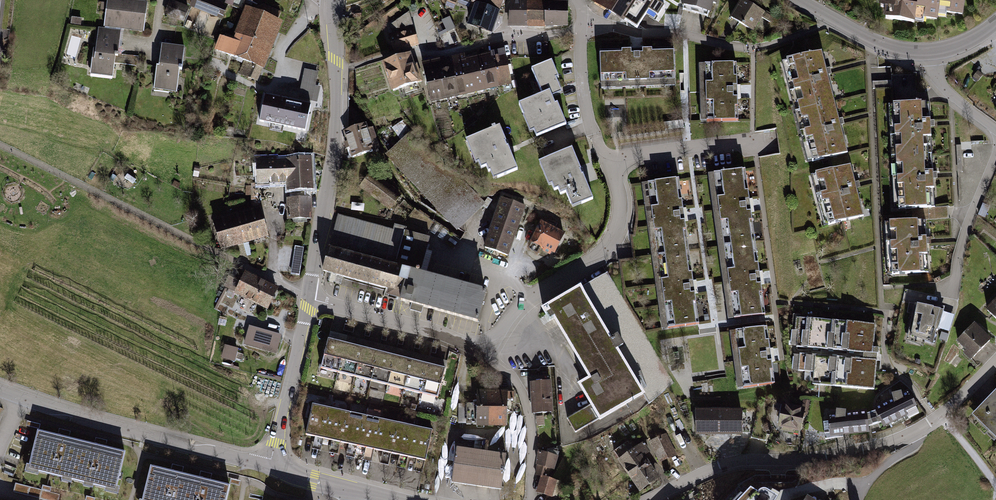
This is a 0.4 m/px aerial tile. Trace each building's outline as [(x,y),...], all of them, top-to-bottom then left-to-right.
[(113,78),(115,65),(141,67),(142,56),(120,54),(122,32),(146,34),(149,3),(123,0),(107,0),(105,29),(97,28),(92,76),(113,78)] [(189,4),(224,16),(228,5),(213,0),(190,0),(189,4)] [(446,6),(455,9),(459,0),(448,0),(446,6)] [(499,11),(504,0),(475,0),(474,1),(478,2),(499,11)] [(528,0),(521,0),(513,0),(509,25),(528,25),(528,0)] [(528,25),(545,25),(545,4),(536,4),(536,0),(528,0),(528,25)] [(596,1),(612,11),(619,0),(597,0),(596,1)] [(612,11),(626,20),(639,0),(620,0),(612,11)] [(653,0),(639,0),(626,20),(640,28),(657,2),(653,0)] [(683,5),(716,14),(720,0),(685,0),(683,5)] [(744,0),(742,0),(732,18),(756,32),(763,19),(772,24),(775,18),(769,14),(744,0)] [(881,5),(887,6),(886,21),(915,23),(918,0),(881,0),(881,5)] [(915,23),(928,25),(928,20),(940,21),(940,18),(949,19),(950,14),(966,16),(967,0),(918,0),(915,23)] [(190,8),(171,1),(165,16),(185,23),(190,8)] [(470,23),(491,32),(499,11),(478,2),(470,23)] [(545,4),(545,25),(568,25),(568,5),(545,4)] [(222,38),(217,49),(247,62),(242,74),(256,79),(279,24),(248,11),(235,43),(222,38)] [(393,34),(390,35),(395,50),(418,44),(410,13),(391,26),(393,34)] [(447,29),(438,33),(441,37),(455,31),(448,18),(442,20),(447,29)] [(158,66),(155,90),(178,92),(180,66),(183,66),(185,46),(163,44),(161,66),(158,66)] [(445,58),(424,62),(433,102),(516,84),(509,50),(500,52),(500,48),(490,50),(490,52),(479,54),(467,57),(466,53),(453,56),(454,61),(446,63),(445,58)] [(675,50),(601,52),(602,89),(676,87),(675,50)] [(821,51),(785,60),(799,112),(834,103),(821,51)] [(408,55),(383,64),(392,90),(417,82),(408,55)] [(544,95),(523,103),(534,134),(539,132),(541,137),(568,127),(556,95),(563,92),(552,62),(533,68),(544,95)] [(736,63),(707,64),(709,121),(738,120),(736,63)] [(305,69),(300,95),(318,99),(321,86),(316,84),(319,72),(305,69)] [(313,103),(265,93),(260,122),(308,131),(313,103)] [(927,119),(926,101),(896,102),(898,155),(928,154),(927,137),(935,137),(934,119),(927,119)] [(834,103),(799,112),(811,162),(847,153),(834,103)] [(366,126),(348,131),(350,138),(347,139),(352,160),(377,153),(372,132),(368,133),(366,126)] [(500,127),(468,140),(478,163),(480,162),(482,167),(487,166),(489,171),(491,170),(495,179),(518,170),(500,127)] [(485,205),(415,131),(388,156),(458,230),(485,205)] [(574,148),(541,162),(550,183),(553,182),(556,188),(560,187),(562,193),(568,191),(575,206),(594,197),(574,148)] [(929,171),(928,154),(898,155),(901,208),(932,206),(931,189),(938,188),(937,170),(929,171)] [(312,157),(258,159),(259,185),(285,184),(285,191),(293,191),(294,197),(306,196),(306,190),(313,190),(312,157)] [(853,163),(810,174),(824,228),(867,217),(853,163)] [(755,243),(745,171),(715,175),(722,247),(755,243)] [(370,173),(361,187),(392,207),(401,193),(370,173)] [(680,180),(649,183),(658,260),(689,256),(680,180)] [(502,196),(484,248),(510,256),(527,205),(502,196)] [(311,197),(286,198),(287,218),(311,218),(311,197)] [(259,206),(210,219),(219,249),(267,236),(259,206)] [(340,216),(332,247),(424,271),(432,239),(406,232),(407,229),(393,226),(392,229),(340,216)] [(920,219),(893,220),(894,274),(924,273),(924,254),(931,254),(931,239),(921,240),(920,219)] [(543,223),(529,251),(553,262),(566,234),(543,223)] [(731,320),(764,316),(755,243),(722,247),(731,320)] [(302,247),(294,245),(289,274),(298,275),(302,247)] [(424,271),(332,247),(325,274),(402,293),(398,308),(476,328),(486,290),(423,274),(424,271)] [(689,256),(658,260),(668,333),(699,329),(689,256)] [(245,270),(234,293),(267,309),(278,286),(245,270)] [(581,287),(548,308),(592,377),(580,384),(594,406),(568,422),(576,435),(646,391),(619,348),(627,343),(620,332),(613,336),(581,287)] [(943,311),(914,305),(908,338),(932,346),(935,332),(937,332),(943,311)] [(874,355),(877,325),(798,317),(795,348),(874,355)] [(994,341),(976,323),(959,341),(968,350),(964,354),(972,362),(994,341)] [(280,334),(247,324),(242,344),(275,353),(280,334)] [(776,384),(769,327),(733,331),(740,388),(776,384)] [(344,345),(327,341),(319,372),(336,376),(344,345)] [(360,349),(344,345),(336,376),(353,380),(360,349)] [(222,360),(236,363),(239,350),(226,346),(222,360)] [(377,354),(360,349),(353,380),(370,384),(377,354)] [(394,358),(377,354),(370,384),(386,389),(394,358)] [(877,391),(879,359),(801,354),(799,380),(810,381),(810,386),(877,391)] [(411,362),(394,358),(386,389),(403,393),(411,362)] [(428,366),(411,362),(403,393),(420,397),(428,366)] [(445,371),(428,366),(420,397),(437,402),(445,371)] [(552,381),(531,383),(534,414),(555,412),(552,381)] [(974,414),(995,437),(995,392),(974,414)] [(514,393),(476,393),(476,427),(507,427),(507,402),(514,402),(514,393)] [(912,394),(877,411),(886,428),(920,412),(912,394)] [(326,408),(309,404),(301,437),(319,441),(326,408)] [(806,410),(781,406),(776,434),(802,438),(804,425),(806,410)] [(344,412),(326,408),(319,441),(336,445),(344,412)] [(869,410),(831,415),(834,438),(872,433),(869,410)] [(362,416),(344,412),(336,445),(354,450),(362,416)] [(741,413),(695,414),(695,441),(741,440),(741,413)] [(380,420),(362,416),(354,450),(372,454),(380,420)] [(397,425),(380,420),(372,454),(389,458),(397,425)] [(415,429),(397,425),(389,458),(407,462),(415,429)] [(72,481),(83,438),(41,427),(29,470),(72,481)] [(433,433),(415,429),(407,462),(425,466),(433,433)] [(667,435),(649,443),(659,466),(677,457),(667,435)] [(114,492),(125,449),(83,438),(72,481),(114,492)] [(628,442),(611,454),(639,496),(660,481),(645,458),(652,454),(644,443),(633,450),(628,442)] [(506,454),(456,448),(452,484),(501,491),(506,454)] [(562,452),(540,450),(538,495),(557,499),(561,482),(552,478),(553,471),(556,471),(562,452)] [(188,474),(148,465),(140,499),(182,499),(188,474)] [(228,482),(188,474),(182,499),(224,499),(228,482)] [(777,495),(766,488),(762,487),(759,488),(756,490),(749,486),(735,499),(774,499),(777,495)]
